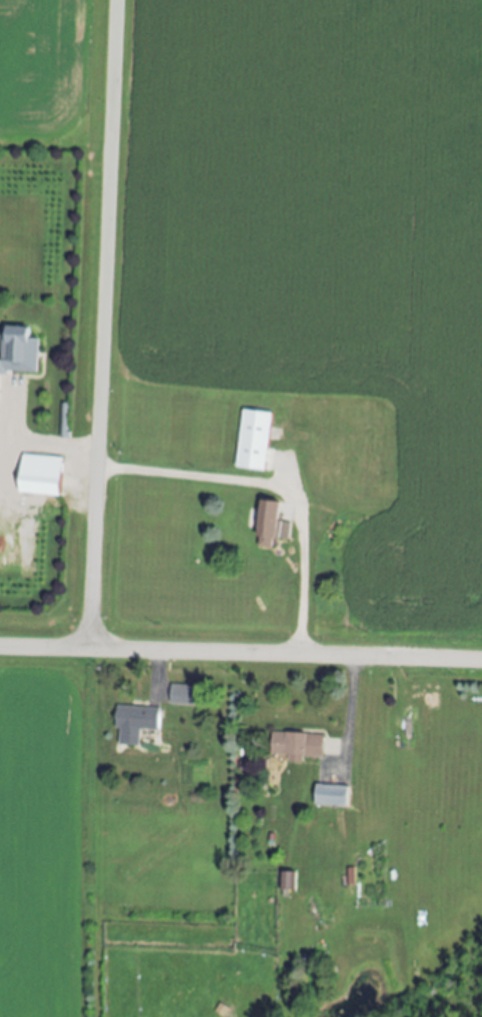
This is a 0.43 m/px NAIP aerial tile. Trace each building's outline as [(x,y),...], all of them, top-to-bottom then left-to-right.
[(36,373),(0,372),(0,360),(1,360),(2,326),(29,327),(29,338),(36,338),(36,373)] [(269,413),(263,472),(234,469),(240,410),(269,413)] [(16,492),(20,454),(61,458),(57,496),(16,492)] [(254,538),(256,501),(286,502),(285,539),(254,538)] [(203,686),(175,685),(175,704),(202,705),(203,686)] [(138,730),(137,747),(117,746),(118,728),(114,728),(115,706),(159,708),(158,731),(138,730)] [(321,759),(303,758),(302,763),(286,762),(286,756),(269,756),(269,733),(321,734),(321,759)] [(313,807),(313,787),(346,787),(346,807),(313,807)] [(278,892),(278,873),(294,873),(294,892),(278,892)]
